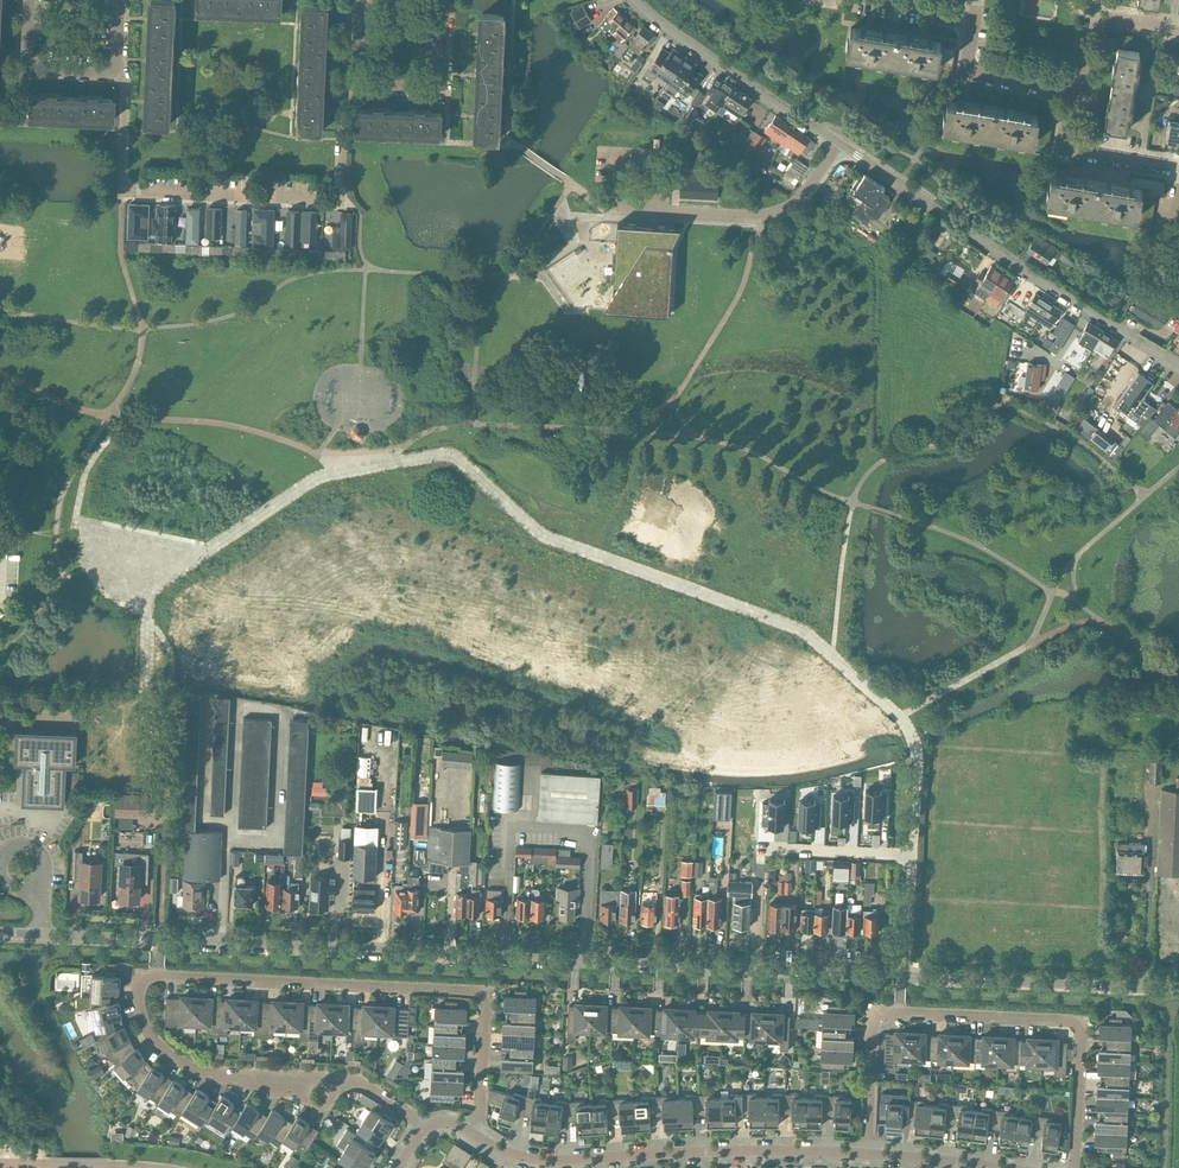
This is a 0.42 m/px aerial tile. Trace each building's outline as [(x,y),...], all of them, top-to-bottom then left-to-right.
[(151,26),(150,40),(173,41),(175,0),(152,0),(151,26)] [(198,12),(239,13),(240,0),(198,0),(198,12)] [(260,14),(281,15),(281,0),(240,0),(239,13),(260,14)] [(592,21),(583,4),(570,11),(580,28),(592,21)] [(305,5),(304,30),(303,47),(326,48),(328,6),(305,5)] [(614,8),(602,21),(607,25),(611,21),(617,27),(612,33),(624,43),(627,40),(637,28),(614,8)] [(482,14),(481,37),(480,55),(502,56),(504,14),(482,14)] [(650,43),(656,36),(652,33),(653,33),(644,26),(629,45),(638,52),(647,40),(650,43)] [(942,41),(851,27),(847,52),(937,67),(936,77),(951,80),(956,48),(942,46),(942,41)] [(171,83),(172,63),(173,41),(150,40),(148,82),(171,83)] [(324,89),(325,70),(326,48),(303,47),(301,88),(324,89)] [(668,80),(684,56),(673,48),(670,52),(662,47),(648,67),(668,80)] [(1112,87),(1133,91),(1136,75),(1138,75),(1139,68),(1136,68),(1139,51),(1118,48),(1116,64),(1114,64),(1113,71),(1115,71),(1112,87)] [(500,97),(502,74),(502,56),(480,55),(478,96),(500,97)] [(684,56),(668,80),(688,94),(701,74),(693,68),(696,64),(684,56)] [(712,92),(705,102),(717,111),(722,104),(723,104),(726,99),(725,98),(734,85),(724,78),(722,80),(716,76),(707,89),(712,92)] [(148,82),(147,109),(146,123),(169,124),(171,83),(148,82)] [(726,99),(723,104),(740,116),(752,98),(734,85),(725,98),(726,99)] [(1133,91),(1112,87),(1109,103),(1108,103),(1106,109),(1108,110),(1105,126),(1126,130),(1129,113),(1132,114),(1133,107),(1130,106),(1133,91)] [(322,131),(323,108),(324,89),(301,88),(299,130),(322,131)] [(700,88),(692,100),(697,104),(706,92),(700,88)] [(28,118),(51,119),(69,120),(70,97),(53,96),(53,93),(46,93),(46,96),(29,95),(28,118)] [(69,120),(91,121),(103,121),(111,122),(112,99),(103,99),(94,98),(94,95),(87,95),(87,98),(70,97),(69,120)] [(499,139),(500,97),(478,96),(476,138),(499,139)] [(1032,151),(1047,153),(1052,122),(1038,119),(1039,115),(1027,113),(1027,112),(1025,112),(1025,113),(948,100),(943,125),(1034,141),(1032,151)] [(357,133),(382,134),(399,134),(400,111),(383,111),(383,107),(376,107),(376,110),(358,110),(357,133)] [(399,134),(417,135),(440,136),(441,113),(424,113),(424,109),(417,109),(417,112),(400,111),(399,134)] [(800,131),(776,115),(765,131),(781,142),(786,134),(794,139),(800,131)] [(1170,121),(1167,140),(1178,142),(1178,123),(1170,121)] [(749,127),(739,143),(746,147),(756,132),(749,127)] [(748,146),(754,150),(762,137),(764,135),(757,131),(755,133),(748,146)] [(806,154),(815,141),(800,131),(794,139),(786,134),(781,142),(799,154),(802,150),(806,154)] [(797,157),(787,171),(783,177),(798,188),(806,176),(803,174),(808,165),(797,157)] [(718,183),(701,182),(701,176),(683,174),(683,181),(681,180),(680,197),(717,199),(718,183)] [(852,214),(875,180),(866,174),(861,180),(858,179),(853,187),(850,191),(856,195),(850,203),(845,199),(840,206),(852,214)] [(1151,228),(1156,196),(1142,194),(1142,190),(1130,188),(1131,187),(1129,186),(1128,187),(1051,174),(1047,200),(1137,215),(1136,225),(1151,228)] [(881,193),(885,187),(875,180),(852,214),(867,224),(872,217),(873,217),(874,217),(875,217),(876,217),(877,217),(878,216),(879,215),(880,215),(890,199),(881,193)] [(150,204),(129,203),(128,240),(149,241),(150,204)] [(153,217),(153,234),(156,234),(157,234),(156,242),(163,243),(170,243),(175,243),(176,205),(158,204),(158,217),(157,217),(153,217)] [(201,208),(186,207),(186,230),(183,230),(183,238),(186,238),(185,243),(199,244),(201,208)] [(207,207),(206,238),(221,238),(222,208),(207,207)] [(247,209),(237,209),(236,227),(230,227),(230,240),(236,240),(235,244),(246,244),(247,209)] [(253,247),(262,248),(274,248),(275,209),(254,209),(253,247)] [(287,210),(285,245),(299,245),(300,211),(287,210)] [(302,211),(301,239),(316,240),(317,212),(302,211)] [(353,212),(352,212),(341,212),(340,226),(334,226),(334,232),(333,232),(333,248),(351,249),(353,212)] [(669,314),(674,243),(682,227),(675,227),(618,223),(617,243),(616,254),(615,264),(613,295),(604,310),(669,314)] [(1046,264),(1052,254),(1057,257),(1061,252),(1056,249),(1057,248),(1036,235),(1027,251),(1026,252),(1046,264)] [(139,250),(139,242),(124,242),(124,249),(139,250)] [(139,250),(151,250),(175,251),(175,244),(139,242),(139,250)] [(186,252),(199,252),(199,245),(186,244),(186,252)] [(223,246),(199,245),(199,252),(222,253),(223,246)] [(228,246),(223,246),(222,253),(234,254),(246,255),(247,247),(234,246),(228,246)] [(262,255),(262,248),(253,247),(251,247),(247,247),(246,255),(262,255)] [(275,248),(262,248),(262,255),(274,256),(275,248)] [(929,248),(920,261),(927,266),(936,252),(929,248)] [(322,258),(322,250),(309,250),(299,249),(298,250),(298,257),(322,258)] [(346,251),(322,250),(322,258),(346,259),(346,251)] [(1004,272),(992,264),(986,273),(982,270),(976,280),(975,279),(971,286),(973,292),(985,300),(989,293),(992,287),(995,289),(997,285),(994,283),(995,280),(997,281),(1004,272)] [(952,271),(947,278),(966,290),(970,283),(952,271)] [(992,287),(989,293),(1000,300),(1002,297),(1006,300),(1015,287),(1010,284),(1014,278),(1004,272),(997,281),(995,280),(994,283),(997,285),(995,289),(992,287)] [(1118,294),(1130,302),(1133,297),(1121,289),(1118,294)] [(1036,293),(1029,304),(1056,320),(1062,310),(1036,293)] [(1157,311),(1138,300),(1131,311),(1151,323),(1157,311)] [(1093,348),(1095,345),(1097,341),(1104,330),(1089,321),(1078,338),(1093,348)] [(1097,341),(1095,345),(1109,354),(1118,339),(1104,330),(1097,341)] [(1072,344),(1065,354),(1072,359),(1079,348),(1072,344)] [(1046,365),(1028,362),(1025,387),(1038,389),(1040,378),(1045,379),(1046,365)] [(1098,382),(1105,372),(1098,368),(1092,378),(1098,382)] [(1129,415),(1131,411),(1140,417),(1150,403),(1144,399),(1145,397),(1145,395),(1144,394),(1153,382),(1139,372),(1115,404),(1129,415)] [(1154,419),(1160,424),(1166,428),(1175,436),(1178,431),(1178,407),(1178,408),(1169,400),(1154,419)] [(185,877),(220,879),(220,867),(221,867),(222,831),(195,830),(202,694),(188,693),(181,830),(187,830),(185,877)] [(216,697),(210,814),(225,814),(230,698),(216,697)] [(243,718),(238,826),(252,827),(267,828),(272,719),(243,718)] [(290,719),(284,853),(285,853),(297,853),(303,853),(309,720),(290,719)] [(74,733),(15,730),(14,762),(25,762),(25,765),(23,765),(22,802),(62,804),(63,767),(62,767),(62,764),(73,764),(74,733)] [(443,766),(472,768),(473,753),(444,751),(443,766)] [(1150,759),(1149,781),(1161,782),(1162,760),(1150,759)] [(496,762),(493,808),(519,810),(522,764),(496,762)] [(601,776),(542,772),(538,820),(598,824),(601,776)] [(413,802),(411,837),(427,838),(429,803),(429,777),(415,776),(415,790),(416,790),(415,802),(413,802)] [(1157,873),(1178,874),(1178,778),(1176,777),(1175,791),(1161,790),(1159,833),(1157,873)] [(312,795),(325,795),(326,787),(322,787),(323,782),(313,781),(313,786),(312,795)] [(648,786),(647,809),(653,809),(653,803),(665,804),(665,791),(660,791),(660,787),(648,786)] [(627,789),(626,807),(637,807),(638,789),(627,789)] [(866,789),(864,816),(887,817),(888,794),(882,794),(882,790),(866,789)] [(375,790),(359,790),(359,809),(362,809),(375,809),(375,790)] [(715,791),(713,818),(724,819),(729,819),(730,819),(732,792),(715,791)] [(82,806),(92,807),(92,805),(96,805),(97,795),(83,794),(82,806)] [(833,794),(832,821),(854,822),(855,799),(849,799),(850,795),(833,794)] [(763,802),(762,825),(784,826),(785,799),(769,798),(769,802),(763,802)] [(799,800),(798,826),(820,827),(822,805),(816,804),(816,801),(799,800)] [(121,817),(121,829),(131,829),(131,827),(135,828),(135,817),(121,817)] [(406,848),(408,821),(395,820),(394,847),(406,848)] [(350,858),(351,839),(351,827),(341,827),(341,839),(339,839),(338,858),(350,858)] [(449,862),(461,862),(469,863),(469,862),(471,829),(455,828),(429,827),(428,861),(433,861),(448,862),(449,862)] [(354,876),(367,876),(376,876),(377,844),(377,829),(356,828),(354,876)] [(1144,843),(1118,841),(1116,870),(1143,872),(1144,850),(1144,843)] [(602,843),(601,867),(612,868),(613,843),(602,843)] [(516,854),(531,855),(531,847),(516,846),(516,854)] [(542,848),(542,856),(549,857),(548,864),(556,864),(556,857),(557,849),(542,848)] [(416,849),(415,864),(425,865),(426,849),(416,849)] [(75,850),(73,879),(74,880),(75,868),(82,868),(81,897),(82,897),(82,896),(98,897),(99,897),(101,862),(83,861),(83,851),(76,850),(75,850)] [(240,852),(231,852),(230,866),(239,867),(240,852)] [(141,853),(140,864),(122,863),(121,898),(138,899),(139,899),(140,871),(148,871),(147,883),(148,883),(149,853),(148,853),(148,854),(141,853)] [(557,856),(557,866),(580,867),(580,856),(557,856)] [(682,860),(681,875),(694,876),(694,861),(682,860)] [(834,860),(833,879),(848,880),(849,861),(834,860)] [(449,862),(448,862),(433,861),(433,862),(426,862),(426,870),(448,871),(449,862)] [(703,862),(694,861),(694,876),(702,876),(703,862)] [(861,878),(861,862),(850,861),(850,878),(861,878)] [(470,862),(469,862),(469,863),(461,862),(460,872),(458,872),(456,913),(468,914),(469,884),(470,862)] [(234,903),(253,904),(254,886),(245,885),(245,876),(236,876),(236,885),(235,885),(234,903)] [(409,876),(408,882),(407,911),(407,910),(419,910),(419,889),(419,876),(409,876)] [(335,878),(311,877),(310,907),(329,908),(329,898),(334,898),(335,878)] [(691,880),(682,879),(681,893),(691,894),(691,880)] [(204,881),(185,880),(184,906),(203,907),(204,881)] [(268,880),(267,905),(281,906),(282,880),(268,880)] [(753,881),(750,881),(729,880),(728,894),(735,894),(735,902),(734,926),(750,926),(751,902),(751,895),(752,895),(753,881)] [(283,906),(298,906),(299,888),(298,888),(298,882),(289,882),(289,888),(284,888),(283,906)] [(407,911),(408,882),(404,882),(404,885),(397,885),(397,889),(396,911),(407,911)] [(865,882),(864,904),(871,904),(871,896),(874,894),(874,882),(865,882)] [(469,884),(468,914),(479,914),(480,890),(472,889),(472,884),(469,884)] [(353,909),(375,910),(375,896),(375,889),(354,888),(353,909)] [(518,897),(517,916),(531,917),(532,898),(532,888),(525,888),(525,894),(521,894),(521,898),(518,897)] [(532,888),(532,898),(531,917),(546,917),(546,899),(543,899),(544,895),(540,895),(540,890),(538,888),(532,888)] [(561,918),(574,918),(575,899),(580,899),(580,889),(558,888),(557,898),(561,898),(561,918)] [(486,915),(501,915),(502,890),(487,889),(486,915)] [(600,919),(616,920),(616,905),(618,905),(619,889),(602,889),(601,902),(600,902),(600,919)] [(640,903),(642,903),(641,921),(656,922),(657,903),(654,903),(655,900),(650,900),(650,903),(645,903),(646,889),(641,889),(640,903)] [(619,920),(635,921),(636,903),(635,903),(636,891),(620,890),(619,920)] [(694,896),(693,925),(707,925),(709,896),(709,893),(695,892),(695,896),(694,896)] [(664,922),(679,923),(680,893),(665,893),(665,904),(664,922)] [(723,897),(709,896),(707,925),(722,926),(723,897)] [(783,928),(784,904),(770,903),(769,927),(783,928)] [(847,931),(848,903),(847,903),(847,907),(834,906),(833,913),(834,913),(833,930),(847,931)] [(848,903),(847,931),(860,931),(861,911),(861,904),(848,903)] [(784,904),(783,928),(796,928),(797,905),(784,904)] [(801,929),(815,929),(816,912),(815,912),(815,909),(802,908),(801,929)] [(816,912),(815,929),(828,930),(829,910),(823,909),(823,908),(815,908),(815,909),(815,912),(816,912)] [(864,909),(864,916),(865,916),(865,932),(878,932),(879,910),(864,909)] [(117,1002),(117,1001),(117,990),(119,990),(119,985),(121,985),(121,978),(120,978),(120,976),(115,976),(116,972),(105,972),(105,975),(92,975),(91,997),(77,996),(76,1011),(92,1007),(93,1006),(93,1007),(117,1002)] [(507,1014),(535,1015),(536,997),(527,997),(527,989),(514,989),(514,996),(505,996),(505,1007),(507,1007),(507,1014)] [(196,1023),(197,996),(182,995),(182,998),(167,997),(165,1025),(182,1026),(182,1023),(196,1023)] [(197,996),(196,1023),(209,1024),(209,1034),(218,1035),(220,1000),(212,1000),(212,997),(197,996)] [(220,1000),(218,1035),(227,1035),(228,1025),(241,1025),(243,998),(228,998),(228,1000),(220,1000)] [(243,998),(241,1025),(255,1026),(254,1036),(264,1037),(265,1002),(258,1002),(258,999),(243,998)] [(265,1002),(264,1037),(273,1037),(273,1027),(287,1028),(288,1001),(273,1000),(273,1002),(265,1002)] [(435,1025),(463,1026),(463,1019),(466,1020),(467,1008),(458,1008),(458,1000),(445,1000),(445,1007),(436,1007),(435,1025)] [(122,1026),(120,1015),(121,1015),(120,1010),(122,1009),(120,1002),(119,1003),(118,1001),(117,1001),(117,1002),(93,1007),(93,1006),(92,1007),(97,1031),(100,1031),(101,1037),(122,1026)] [(288,1001),(287,1028),(300,1028),(300,1038),(309,1039),(311,1004),(303,1004),(303,1001),(288,1001)] [(311,1004),(309,1039),(318,1039),(319,1029),(332,1030),(334,1003),(319,1002),(319,1005),(311,1004)] [(334,1003),(332,1030),(346,1031),(345,1041),(355,1041),(357,1006),(349,1006),(349,1003),(334,1003)] [(590,1030),(591,1003),(577,1003),(576,1005),(569,1005),(567,1039),(576,1040),(577,1030),(590,1030)] [(590,1030),(612,1031),(613,1007),(606,1007),(606,1004),(591,1003),(590,1030)] [(357,1006),(355,1041),(364,1042),(364,1031),(378,1032),(380,1005),(365,1004),(365,1007),(357,1006)] [(823,1029),(851,1030),(851,1024),(854,1024),(854,1012),(846,1012),(846,1005),(828,1004),(828,1011),(824,1011),(823,1029)] [(380,1005),(378,1032),(391,1033),(391,1036),(408,1036),(409,1009),(394,1008),(395,1006),(380,1005)] [(612,1031),(634,1032),(636,1005),(621,1005),(621,1007),(613,1007),(612,1031)] [(634,1032),(656,1033),(657,1009),(650,1009),(650,1006),(636,1005),(634,1032)] [(656,1033),(678,1035),(680,1008),(665,1007),(665,1009),(657,1009),(656,1033)] [(678,1035),(700,1036),(702,1011),(694,1011),(695,1008),(680,1008),(678,1035)] [(700,1036),(722,1037),(724,1010),(709,1009),(709,1012),(702,1011),(700,1036)] [(722,1037),(744,1038),(746,1013),(739,1013),(739,1010),(724,1010),(722,1037)] [(744,1038),(766,1039),(768,1012),(753,1011),(753,1014),(746,1013),(744,1038)] [(768,1012),(766,1039),(780,1039),(780,1050),(789,1050),(790,1015),(783,1015),(783,1013),(768,1012)] [(534,1033),(535,1015),(507,1014),(507,1021),(504,1020),(504,1032),(534,1033)] [(1102,1042),(1130,1043),(1131,1025),(1122,1024),(1122,1017),(1109,1017),(1109,1024),(1100,1023),(1100,1035),(1102,1035),(1102,1042)] [(134,1049),(129,1039),(130,1038),(128,1033),(129,1032),(126,1026),(125,1027),(124,1025),(122,1026),(101,1037),(99,1038),(111,1060),(113,1059),(116,1065),(134,1049)] [(435,1025),(434,1043),(465,1044),(465,1033),(463,1033),(463,1026),(435,1025)] [(823,1029),(822,1047),(853,1048),(853,1037),(850,1037),(851,1030),(823,1029)] [(909,1058),(911,1031),(896,1030),(896,1033),(886,1033),(884,1067),(895,1068),(896,1058),(909,1058)] [(909,1058),(931,1059),(933,1035),(925,1034),(925,1032),(911,1031),(909,1058)] [(533,1051),(534,1033),(504,1032),(503,1043),(506,1043),(506,1049),(533,1051)] [(931,1059),(953,1060),(955,1033),(940,1033),(940,1035),(933,1035),(931,1059)] [(953,1060),(975,1061),(977,1037),(969,1037),(970,1034),(955,1033),(953,1060)] [(975,1061),(997,1062),(999,1035),(984,1035),(984,1037),(977,1037),(975,1061)] [(997,1062),(1020,1064),(1021,1039),(1014,1039),(1014,1036),(999,1035),(997,1062)] [(1020,1064),(1042,1065),(1043,1038),(1028,1037),(1028,1039),(1021,1039),(1020,1064)] [(1043,1038),(1042,1065),(1055,1065),(1055,1075),(1066,1076),(1068,1041),(1058,1041),(1058,1038),(1043,1038)] [(1129,1061),(1130,1043),(1102,1042),(1102,1048),(1099,1048),(1098,1059),(1129,1061)] [(434,1043),(433,1060),(461,1062),(462,1055),(464,1055),(465,1044),(434,1043)] [(151,1068),(151,1067),(144,1059),(145,1058),(141,1054),(142,1053),(137,1048),(136,1049),(135,1047),(134,1049),(116,1065),(115,1066),(132,1085),(134,1083),(138,1088),(151,1068)] [(853,1048),(822,1047),(821,1065),(849,1066),(849,1059),(852,1060),(853,1048)] [(533,1051),(506,1049),(505,1056),(502,1056),(502,1068),(533,1069),(533,1051)] [(705,1055),(704,1062),(720,1063),(720,1055),(705,1055)] [(572,1069),(572,1056),(563,1056),(563,1069),(572,1069)] [(1129,1078),(1129,1061),(1098,1059),(1098,1071),(1101,1071),(1101,1077),(1129,1078)] [(433,1060),(432,1078),(463,1080),(464,1068),(461,1068),(461,1062),(433,1060)] [(137,1089),(159,1103),(172,1081),(163,1075),(164,1074),(159,1071),(160,1070),(154,1066),(153,1067),(152,1066),(151,1067),(151,1068),(138,1088),(137,1089)] [(1128,1096),(1129,1078),(1101,1077),(1100,1084),(1097,1084),(1097,1095),(1128,1096)] [(463,1080),(432,1078),(431,1096),(459,1098),(460,1091),(463,1091),(463,1080)] [(159,1103),(180,1116),(183,1112),(182,1112),(193,1094),(184,1089),(185,1087),(180,1084),(181,1083),(175,1079),(174,1080),(173,1079),(172,1081),(159,1103)] [(529,1087),(527,1096),(524,1112),(532,1113),(530,1128),(545,1130),(548,1102),(540,1101),(541,1098),(535,1097),(536,1088),(529,1087)] [(217,1103),(208,1098),(209,1096),(204,1093),(205,1092),(199,1088),(198,1089),(197,1088),(193,1094),(182,1112),(183,1112),(204,1125),(208,1119),(217,1103)] [(524,1112),(527,1096),(514,1092),(514,1096),(489,1088),(489,1101),(502,1105),(497,1120),(512,1124),(516,1109),(524,1112)] [(909,1115),(910,1100),(911,1094),(883,1092),(882,1101),(881,1101),(880,1113),(887,1114),(886,1129),(901,1130),(902,1115),(909,1115)] [(743,1109),(742,1093),(729,1094),(729,1097),(721,1097),(721,1125),(736,1125),(736,1109),(743,1109)] [(742,1093),(743,1109),(749,1109),(749,1124),(764,1124),(764,1097),(756,1097),(756,1093),(742,1093)] [(786,1109),(786,1093),(772,1093),(772,1097),(764,1097),(764,1124),(779,1125),(779,1109),(786,1109)] [(786,1093),(786,1109),(792,1109),(792,1125),(807,1125),(807,1097),(799,1097),(800,1094),(786,1093)] [(700,1110),(699,1094),(685,1095),(686,1098),(678,1098),(679,1126),(693,1125),(693,1110),(700,1110)] [(699,1094),(700,1110),(706,1110),(707,1125),(721,1125),(721,1097),(713,1097),(713,1094),(699,1094)] [(829,1110),(829,1094),(815,1094),(815,1097),(807,1097),(807,1125),(821,1125),(822,1110),(829,1110)] [(829,1094),(829,1110),(835,1110),(835,1126),(850,1127),(850,1111),(858,1112),(858,1099),(843,1098),(843,1095),(829,1094)] [(242,1110),(233,1104),(234,1103),(229,1100),(230,1099),(224,1095),(223,1096),(222,1095),(217,1103),(208,1119),(229,1132),(233,1126),(233,1125),(242,1110)] [(656,1096),(657,1112),(663,1111),(664,1127),(679,1126),(678,1098),(670,1099),(670,1095),(656,1096)] [(1127,1114),(1128,1096),(1097,1095),(1096,1106),(1099,1106),(1099,1113),(1127,1114)] [(634,1101),(636,1128),(651,1127),(650,1112),(657,1112),(656,1096),(642,1097),(642,1100),(634,1101)] [(613,1099),(614,1114),(621,1114),(622,1129),(636,1128),(634,1101),(627,1101),(626,1098),(613,1099)] [(614,1114),(613,1099),(599,1100),(599,1103),(591,1103),(593,1131),(608,1130),(607,1115),(614,1114)] [(548,1102),(545,1130),(560,1132),(561,1116),(569,1117),(570,1101),(557,1100),(556,1103),(548,1102)] [(929,1133),(931,1105),(924,1104),(924,1101),(910,1100),(909,1115),(916,1116),(914,1131),(929,1133)] [(570,1101),(569,1117),(578,1117),(579,1132),(593,1131),(591,1103),(584,1104),(583,1101),(570,1101)] [(268,1117),(267,1117),(258,1111),(259,1110),(255,1107),(255,1106),(249,1102),(249,1103),(247,1102),(242,1110),(233,1125),(233,1126),(254,1139),(258,1133),(258,1132),(268,1117)] [(931,1105),(929,1133),(943,1134),(945,1119),(952,1120),(953,1104),(940,1102),(939,1106),(931,1105)] [(971,1137),(974,1110),(967,1109),(967,1105),(953,1104),(952,1120),(958,1120),(957,1136),(971,1137)] [(974,1110),(971,1137),(986,1139),(988,1124),(994,1125),(996,1109),(983,1107),(982,1111),(974,1110)] [(380,1144),(381,1144),(379,1143),(385,1134),(386,1135),(389,1130),(390,1131),(394,1125),(393,1124),(394,1123),(390,1120),(392,1117),(384,1112),(382,1115),(371,1108),(357,1130),(380,1144)] [(293,1124),(292,1124),(283,1118),(284,1117),(280,1114),(280,1113),(274,1109),(274,1110),(272,1109),(267,1117),(268,1117),(258,1132),(258,1133),(279,1146),(283,1140),(283,1139),(293,1124)] [(1013,1143),(1017,1115),(1009,1114),(1010,1111),(996,1109),(994,1125),(1001,1126),(999,1141),(1013,1143)] [(1017,1115),(1013,1143),(1028,1145),(1030,1130),(1037,1131),(1039,1115),(1026,1113),(1025,1117),(1017,1115)] [(1126,1132),(1127,1114),(1099,1113),(1099,1119),(1096,1119),(1095,1131),(1126,1132)] [(1039,1115),(1037,1131),(1044,1132),(1041,1147),(1056,1149),(1059,1134),(1065,1136),(1068,1123),(1052,1121),(1053,1117),(1039,1115)] [(283,1140),(304,1153),(319,1130),(318,1129),(317,1131),(309,1125),(310,1124),(305,1121),(305,1120),(299,1116),(299,1117),(297,1116),(292,1124),(293,1124),(283,1139),(283,1140)] [(371,1159),(372,1160),(376,1154),(375,1153),(376,1152),(372,1149),(374,1146),(365,1141),(363,1144),(353,1137),(356,1134),(347,1128),(337,1144),(345,1149),(339,1159),(353,1167),(363,1167),(366,1163),(368,1164),(371,1159)] [(1126,1132),(1095,1131),(1095,1142),(1098,1142),(1098,1149),(1113,1150),(1112,1157),(1125,1157),(1126,1132)] [(451,1166),(455,1161),(448,1157),(445,1162),(451,1166)]
